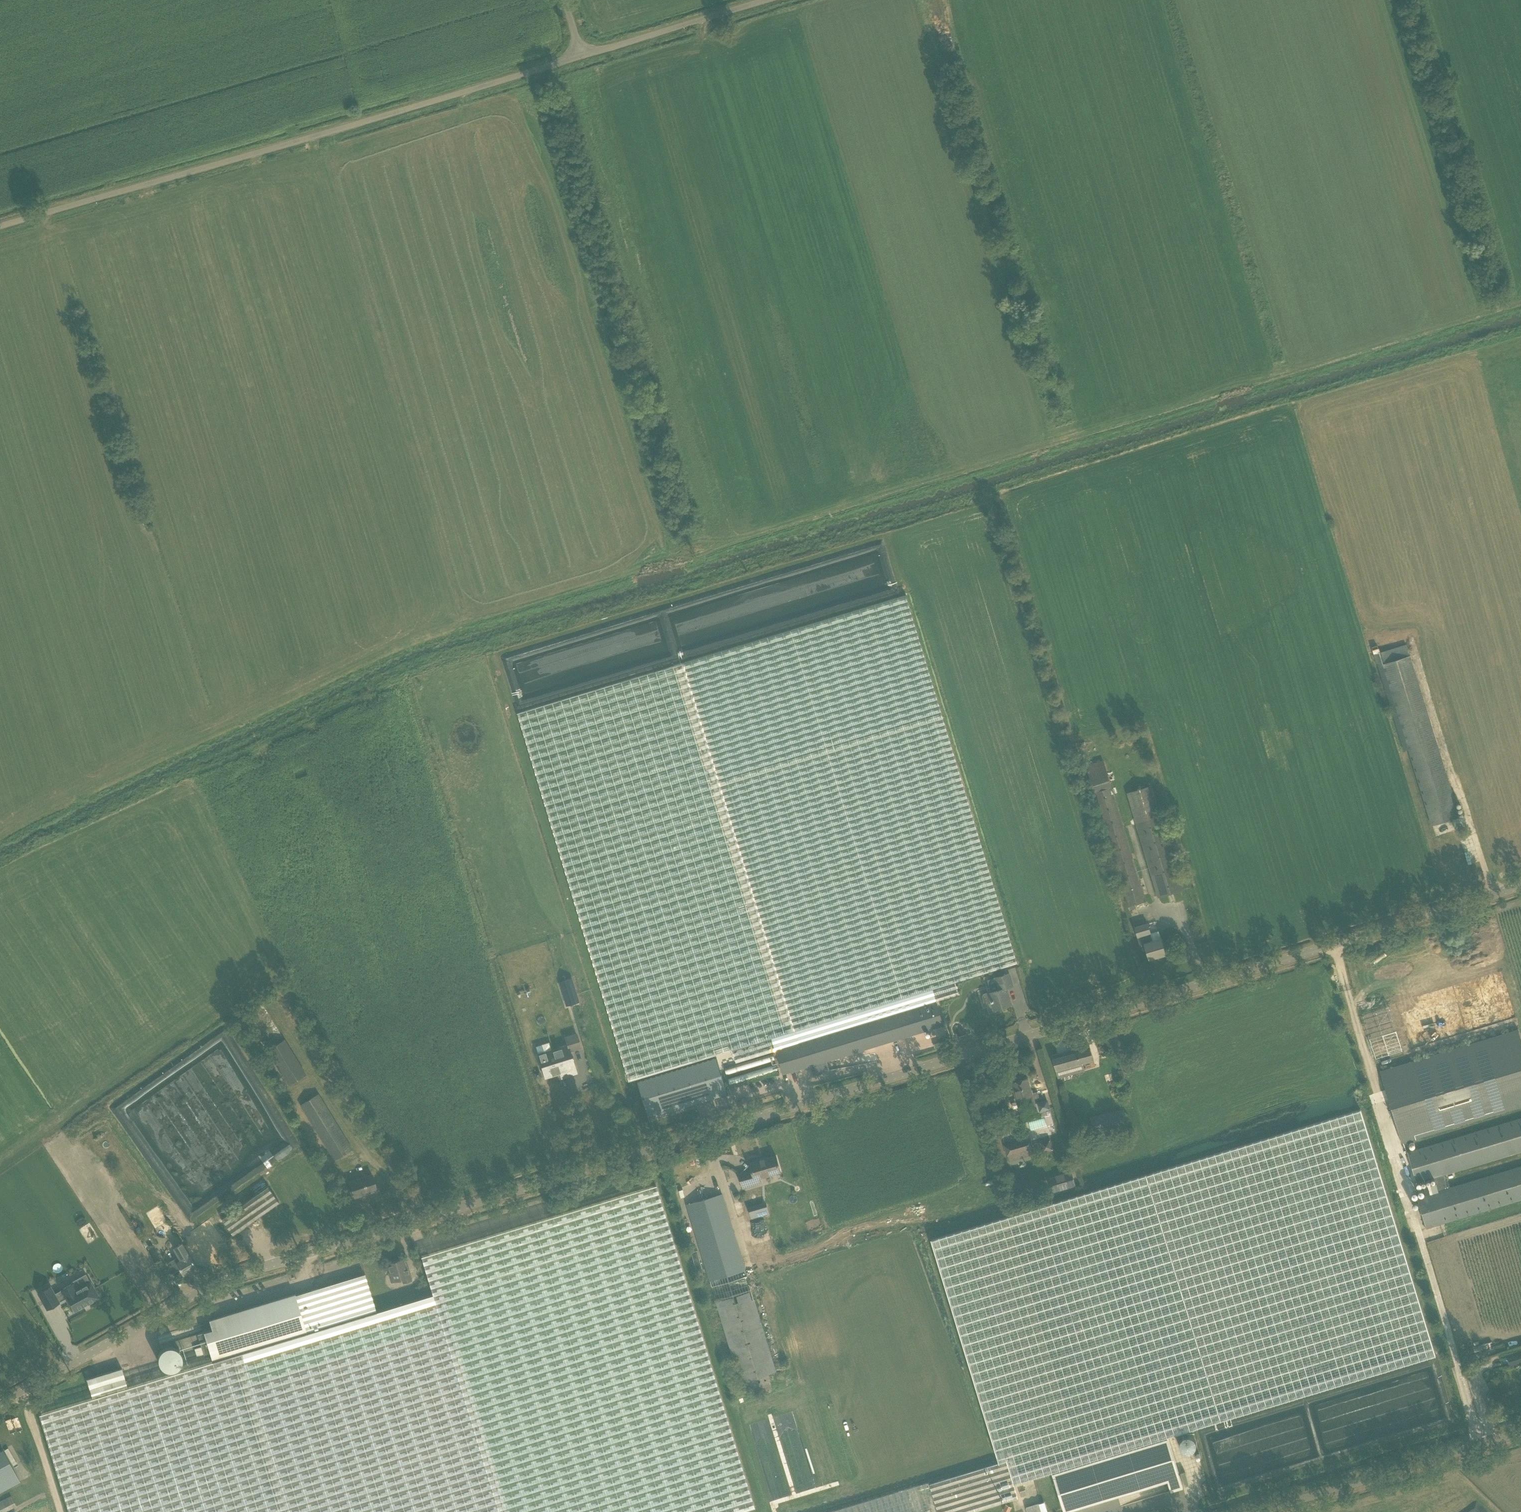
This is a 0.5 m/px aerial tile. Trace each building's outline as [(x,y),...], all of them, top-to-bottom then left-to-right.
[(1016,962),(905,594),(518,711),(630,1079),(732,1048),(737,1061),(776,1050),(783,1073),(814,1064),(817,1074),(829,1071),(826,1060),(944,1025),(937,1001),(960,994),(956,980),(1016,962)] [(1459,817),(1410,656),(1411,656),(1407,644),(1380,653),(1384,664),(1383,664),(1432,825),(1459,817)] [(682,657),(697,651),(695,647),(680,653),(682,657)] [(1087,765),(1129,907),(1147,902),(1105,760),(1087,765)] [(1128,793),(1159,898),(1185,890),(1153,786),(1128,793)] [(1161,939),(1154,941),(1149,923),(1135,927),(1141,949),(1146,947),(1149,958),(1166,954),(1161,939)] [(1000,989),(988,992),(984,994),(982,996),(984,1002),(987,1003),(992,1002),(994,1010),(1012,1005),(1007,988),(1014,986),(1010,973),(996,977),(1000,989)] [(573,978),(559,982),(567,1006),(580,1002),(573,978)] [(1380,1071),(1402,1143),(1520,1107),(1520,1038),(1518,1029),(1380,1071)] [(577,1073),(570,1052),(582,1048),(577,1033),(564,1037),(567,1046),(538,1056),(545,1077),(575,1068),(576,1073),(577,1073)] [(290,1084),(307,1073),(284,1038),(267,1049),(290,1084)] [(1094,1060),(1090,1046),(1052,1056),(1058,1078),(1086,1070),(1084,1063),(1094,1060)] [(649,1118),(665,1113),(680,1108),(696,1104),(712,1099),(728,1094),(717,1058),(637,1082),(649,1118)] [(540,1070),(534,1073),(536,1079),(542,1077),(540,1070)] [(1037,1112),(1028,1078),(1011,1083),(1021,1117),(1037,1112)] [(352,1148),(318,1092),(301,1103),(335,1158),(352,1148)] [(1037,1101),(1040,1111),(1051,1108),(1048,1098),(1037,1101)] [(931,1238),(999,1463),(1007,1460),(1014,1483),(1052,1472),(1167,1437),(1435,1355),(1361,1108),(931,1238)] [(1122,1110),(1091,1117),(1094,1134),(1126,1127),(1122,1110)] [(1446,1174),(1520,1151),(1520,1118),(1407,1152),(1416,1183),(1434,1177),(1435,1184),(1429,1186),(1431,1193),(1417,1198),(1426,1228),(1520,1199),(1520,1166),(1449,1188),(1446,1174)] [(1000,1129),(1001,1133),(1008,1130),(1007,1126),(1006,1127),(1005,1124),(1000,1126),(1001,1128),(1000,1129)] [(1007,1156),(1008,1155),(1010,1163),(1035,1155),(1033,1148),(1030,1139),(1004,1146),(1007,1156)] [(781,1172),(776,1155),(750,1163),(752,1171),(739,1174),(743,1188),(761,1183),(759,1178),(781,1172)] [(1072,1171),(1048,1178),(1053,1192),(1076,1186),(1072,1171)] [(348,1182),(353,1198),(377,1191),(372,1174),(348,1182)] [(421,1297),(375,1311),(365,1274),(296,1295),(295,1294),(209,1320),(212,1329),(197,1334),(205,1359),(211,1357),(212,1361),(127,1386),(92,1397),(39,1413),(69,1511),(737,1511),(752,1508),(656,1185),(423,1254),(435,1293),(421,1297)] [(233,1235),(279,1203),(275,1197),(268,1187),(222,1219),(233,1235)] [(740,1383),(748,1380),(752,1394),(772,1388),(768,1374),(775,1372),(723,1194),(687,1204),(740,1383)] [(751,1217),(769,1214),(767,1202),(749,1205),(751,1217)] [(159,1205),(149,1211),(155,1225),(166,1219),(159,1205)] [(180,1269),(183,1274),(196,1266),(181,1243),(173,1248),(178,1256),(167,1262),(167,1264),(172,1273),(180,1269)] [(136,1251),(142,1260),(149,1255),(143,1246),(136,1251)] [(692,1252),(697,1271),(703,1269),(697,1250),(692,1252)] [(403,1259),(388,1263),(391,1272),(389,1273),(392,1281),(403,1278),(404,1282),(411,1279),(407,1267),(406,1268),(403,1259)] [(60,1290),(61,1290),(55,1294),(50,1286),(37,1293),(46,1310),(59,1302),(65,1299),(68,1304),(70,1303),(75,1312),(100,1298),(91,1281),(77,1289),(74,1282),(60,1290)] [(417,1294),(425,1292),(422,1284),(415,1286),(417,1294)] [(165,1347),(162,1367),(178,1369),(180,1350),(165,1347)] [(1520,1361),(1520,1348),(1520,1347),(1499,1353),(1500,1359),(1508,1357),(1510,1364),(1520,1361)] [(87,1379),(92,1397),(127,1386),(122,1368),(87,1379)] [(9,1419),(14,1431),(24,1427),(19,1415),(9,1419)] [(1183,1487),(1167,1437),(1052,1472),(1064,1511),(1167,1480),(1171,1491),(1183,1487)] [(20,1482),(3,1450),(0,1451),(0,1492),(20,1482)] [(1014,1483),(1007,1460),(999,1463),(930,1483),(939,1511),(968,1511),(1018,1497),(1014,1483)] [(930,1483),(835,1511),(939,1511),(930,1483)] [(0,1499),(0,1511),(2,1511),(16,1505),(11,1494),(0,1499)]
